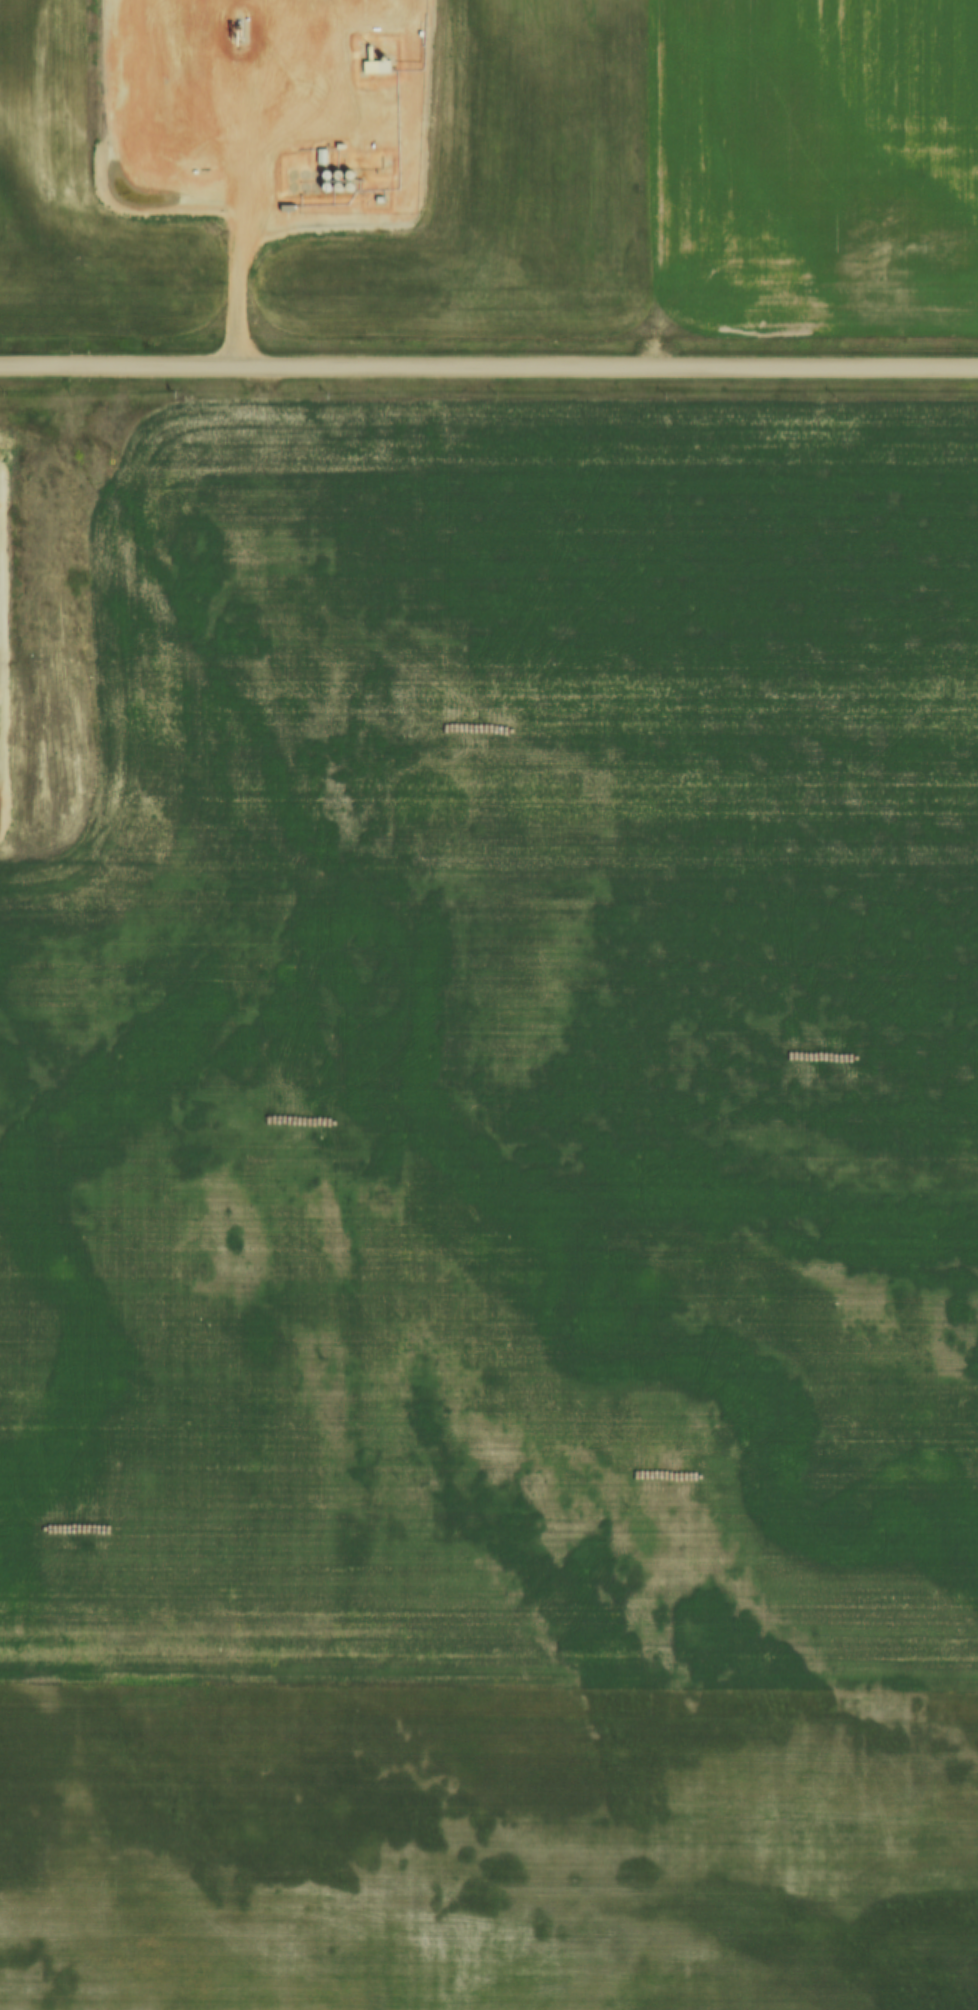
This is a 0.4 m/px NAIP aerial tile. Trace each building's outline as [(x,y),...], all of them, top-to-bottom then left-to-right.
[(267,196),(300,196),(300,164),(267,164),(267,196)]
